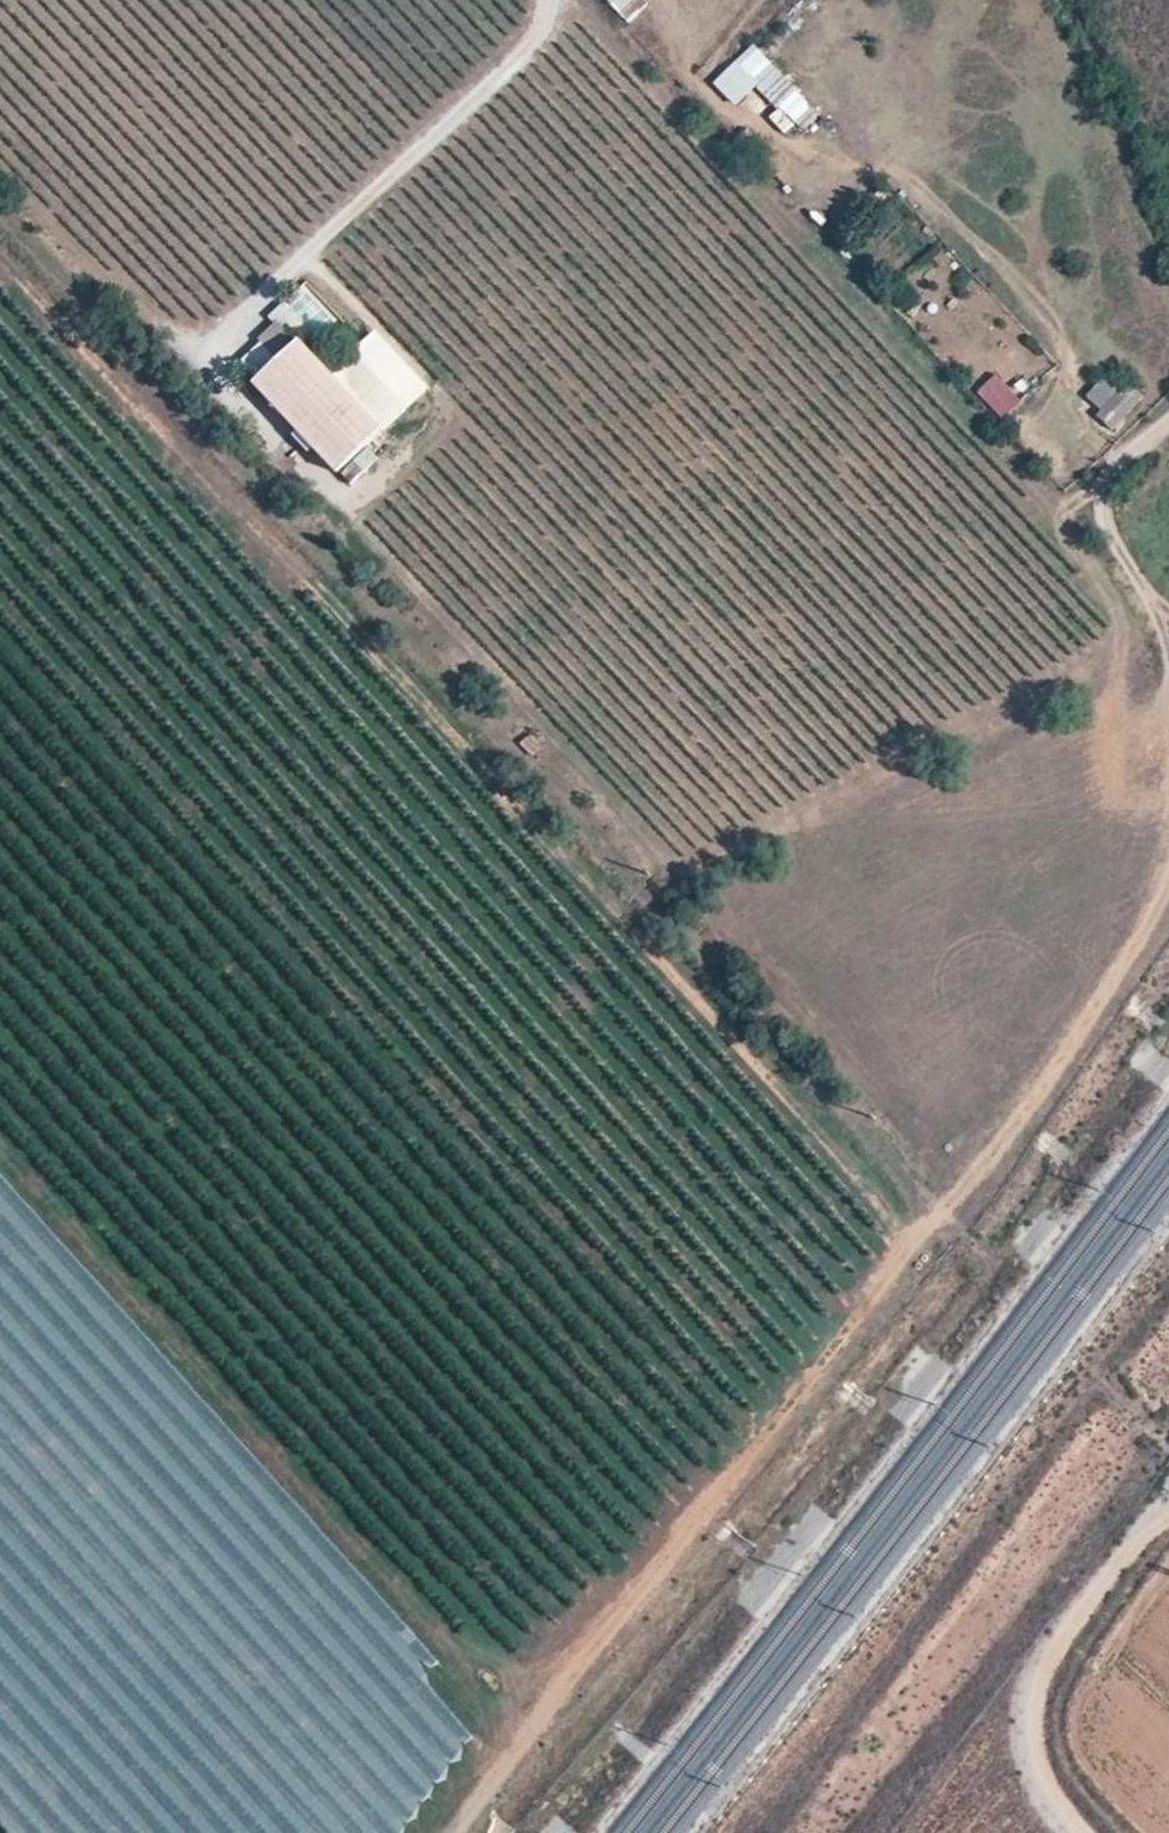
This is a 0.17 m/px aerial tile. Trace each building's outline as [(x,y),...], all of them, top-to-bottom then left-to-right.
[(626,22),(646,4),(642,0),(607,0),(626,22)] [(790,82),(756,45),(713,83),(748,121),(790,82)] [(377,431),(294,344),(250,385),(333,473),(377,431)] [(993,371),(974,391),(1001,418),(1021,398),(993,371)] [(1146,399),(1127,381),(1121,388),(1105,374),(1085,395),(1100,409),(1094,414),(1114,432),(1146,399)]
